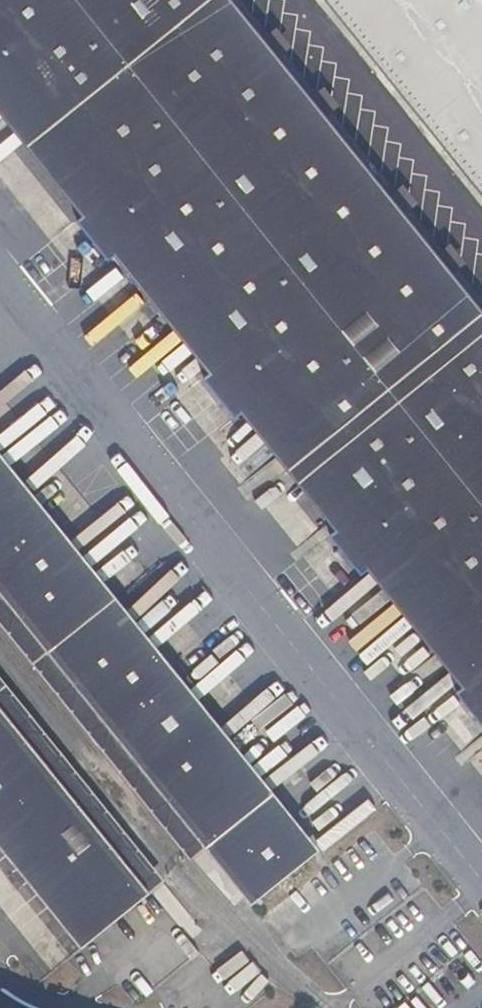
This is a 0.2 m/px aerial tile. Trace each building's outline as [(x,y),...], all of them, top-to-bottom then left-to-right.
[(229,0),(0,0),(0,96),(92,211),(76,224),(106,261),(123,249),(218,368),(202,380),(233,417),(248,405),(345,525),(328,536),(360,575),(376,563),(471,680),(455,693),(481,725),(481,313),(229,0)] [(481,194),(481,0),(325,0),(481,194)] [(0,472),(0,595),(250,904),(310,856),(0,472)] [(87,940),(147,893),(0,710),(0,832),(87,940)]
